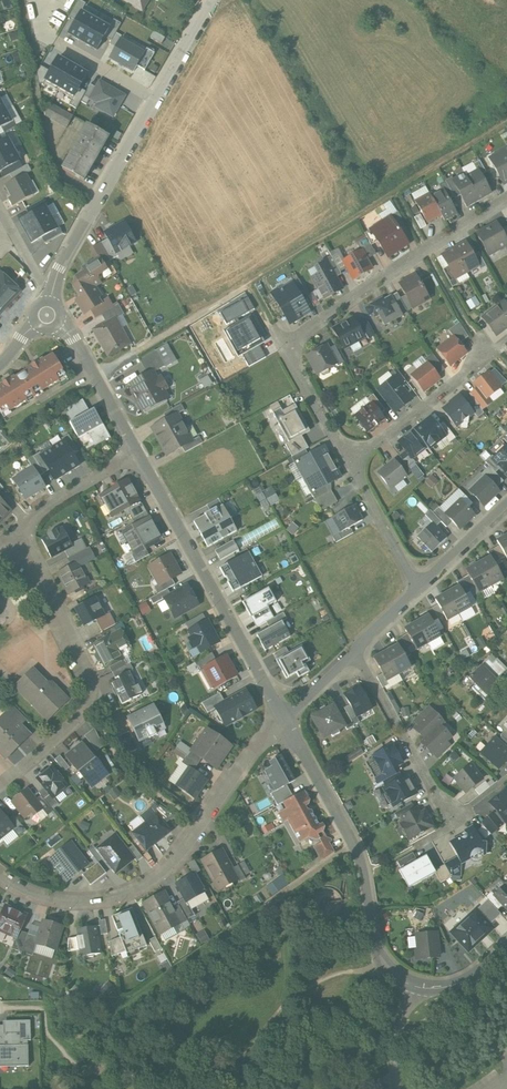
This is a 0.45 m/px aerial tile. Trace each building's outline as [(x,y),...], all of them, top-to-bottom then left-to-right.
[(83,9),(86,4),(79,0),(69,17),(76,21),(82,9),(83,9)] [(128,2),(142,10),(148,0),(129,0),(128,2)] [(83,42),(97,17),(83,9),(82,9),(76,21),(68,34),(83,42)] [(97,17),(83,42),(97,51),(104,37),(111,26),(111,25),(97,17)] [(111,26),(104,37),(111,41),(116,32),(121,24),(114,20),(111,25),(111,26)] [(116,32),(111,41),(110,44),(116,47),(120,40),(122,36),(116,32)] [(144,53),(120,40),(116,47),(110,58),(134,72),(137,66),(144,53)] [(144,53),(137,66),(145,70),(155,53),(147,49),(144,53)] [(59,91),(73,66),(58,58),(50,71),(45,82),(45,84),(59,91)] [(50,71),(41,66),(37,73),(39,84),(45,84),(45,82),(50,71)] [(59,91),(73,99),(80,87),(87,74),(73,66),(59,91)] [(110,87),(100,82),(96,87),(90,99),(104,106),(101,110),(113,117),(125,96),(115,90),(114,91),(110,88),(110,87)] [(87,105),(90,99),(96,87),(91,84),(87,91),(81,101),(87,105)] [(81,101),(87,91),(80,87),(73,99),(70,105),(77,109),(81,101)] [(74,117),(49,103),(43,115),(67,128),(74,117)] [(1,127),(11,122),(11,121),(5,110),(0,113),(0,128),(1,127)] [(11,122),(1,127),(5,133),(16,126),(13,120),(11,121),(11,122)] [(88,125),(62,169),(83,181),(108,136),(88,125)] [(14,150),(7,139),(2,142),(0,143),(0,157),(14,150)] [(496,155),(498,158),(494,160),(493,164),(495,168),(499,169),(503,175),(500,177),(504,184),(506,183),(506,149),(496,155)] [(0,157),(0,172),(3,171),(15,164),(20,161),(14,150),(0,157)] [(478,171),(480,176),(486,173),(480,161),(473,164),(477,171),(478,171)] [(18,170),(15,164),(3,171),(6,176),(10,174),(18,170)] [(18,170),(10,174),(14,181),(26,174),(31,171),(28,164),(18,170)] [(480,176),(478,171),(477,171),(466,177),(479,200),(490,193),(480,176)] [(14,181),(5,186),(11,198),(8,199),(13,207),(33,196),(27,185),(30,181),(26,174),(14,181)] [(466,177),(465,175),(454,181),(453,181),(461,196),(467,206),(479,200),(466,177)] [(446,182),(454,197),(455,199),(461,196),(453,181),(454,181),(452,178),(445,181),(446,182)] [(443,191),(448,200),(454,197),(446,182),(439,185),(442,191),(443,191)] [(442,191),(431,197),(441,215),(444,220),(456,214),(448,200),(443,191),(442,191)] [(430,194),(415,201),(427,223),(441,215),(431,197),(430,194)] [(46,208),(48,207),(44,200),(27,210),(30,215),(45,207),(46,208)] [(51,218),(59,214),(53,204),(48,207),(46,208),(51,218)] [(30,215),(20,221),(26,232),(51,218),(46,208),(45,207),(30,215)] [(390,217),(394,223),(402,218),(398,212),(390,217)] [(51,218),(26,232),(32,243),(42,238),(58,229),(57,228),(59,227),(65,224),(59,214),(51,218)] [(414,218),(421,229),(426,226),(420,215),(414,218)] [(390,217),(370,230),(378,242),(388,258),(408,245),(394,223),(390,217)] [(135,242),(124,223),(105,234),(108,239),(116,253),(121,250),(121,251),(130,247),(129,246),(135,242)] [(498,225),(487,231),(486,229),(477,234),(487,251),(495,247),(497,251),(506,245),(506,242),(501,231),(498,225)] [(58,229),(42,238),(45,244),(63,234),(59,227),(57,228),(58,229)] [(367,238),(371,246),(378,242),(370,230),(365,234),(367,238)] [(362,252),(366,259),(376,254),(371,246),(367,238),(357,243),(361,252),(362,252)] [(116,253),(108,239),(101,243),(110,261),(119,257),(116,253)] [(90,249),(97,260),(99,259),(103,265),(110,261),(101,243),(90,249)] [(473,256),(465,243),(454,249),(467,272),(478,266),(473,256)] [(454,249),(442,255),(449,267),(455,279),(456,278),(467,272),(454,249)] [(361,252),(344,261),(354,279),(371,269),(366,259),(362,252),(361,252)] [(473,256),(478,266),(481,270),(487,267),(479,253),(473,256)] [(331,256),(318,265),(319,266),(309,272),(319,289),(313,292),(319,302),(342,289),(334,275),(340,272),(331,256)] [(97,260),(84,268),(86,272),(81,274),(91,289),(92,289),(101,284),(96,276),(106,270),(103,265),(99,259),(97,260)] [(456,278),(455,279),(449,267),(443,270),(452,288),(459,284),(456,278)] [(0,274),(0,301),(5,306),(19,291),(1,273),(0,274)] [(91,289),(81,274),(75,278),(74,286),(82,298),(77,301),(85,314),(91,310),(102,304),(101,303),(92,289),(91,289)] [(429,299),(415,275),(400,284),(406,295),(413,308),(429,299)] [(292,284),(300,297),(306,293),(299,280),(292,284)] [(292,284),(280,291),(277,290),(272,293),(290,324),(309,312),(300,297),(292,284)] [(401,314),(407,310),(400,298),(397,293),(391,296),(401,314)] [(407,311),(413,308),(406,295),(400,298),(407,310),(407,311)] [(218,313),(226,326),(250,312),(255,310),(247,296),(218,313)] [(391,296),(379,303),(377,301),(370,305),(370,306),(366,309),(369,315),(374,313),(376,317),(379,315),(385,326),(402,316),(401,314),(391,296)] [(102,304),(91,310),(97,319),(102,315),(113,308),(107,299),(101,303),(102,304)] [(505,302),(483,318),(496,335),(505,328),(506,326),(506,302),(505,302)] [(113,308),(102,315),(106,323),(116,318),(116,319),(124,315),(119,305),(113,308)] [(241,356),(260,345),(267,340),(250,312),(226,326),(221,329),(238,358),(241,356)] [(106,323),(95,330),(101,341),(100,341),(107,354),(116,349),(116,350),(118,349),(119,350),(130,345),(116,319),(116,318),(106,323)] [(353,318),(334,329),(344,348),(350,345),(354,352),(361,348),(358,341),(364,338),(356,324),(353,318)] [(366,318),(356,324),(364,338),(367,336),(369,339),(375,336),(366,318)] [(454,337),(459,344),(468,337),(459,323),(448,331),(454,338),(454,337)] [(454,338),(438,350),(450,365),(466,353),(459,344),(454,337),(454,338)] [(241,356),(248,368),(267,357),(260,345),(241,356)] [(327,345),(307,356),(317,375),(319,373),(320,374),(323,376),(328,374),(328,370),(328,369),(336,364),(337,363),(329,349),(327,345)] [(335,345),(329,349),(337,363),(336,364),(338,366),(344,363),(335,345)] [(141,362),(148,374),(152,372),(153,373),(174,362),(166,346),(156,352),(141,362)] [(425,360),(427,364),(428,364),(437,376),(445,370),(433,354),(425,360)] [(27,371),(17,377),(30,397),(41,390),(42,391),(59,381),(58,379),(66,375),(53,355),(44,360),(43,359),(26,370),(27,371)] [(427,364),(412,376),(423,391),(439,379),(437,376),(428,364),(427,364)] [(401,386),(406,382),(397,370),(391,374),(394,378),(401,386)] [(148,374),(131,383),(135,390),(132,392),(141,408),(150,404),(152,407),(166,399),(162,391),(167,388),(161,378),(157,380),(153,373),(152,372),(148,374)] [(489,373),(474,384),(477,389),(485,400),(488,397),(500,388),(489,373)] [(2,415),(9,410),(10,411),(27,400),(27,399),(30,397),(17,377),(15,378),(14,377),(0,386),(0,412),(2,415)] [(401,386),(394,378),(378,390),(395,413),(412,400),(401,386)] [(492,403),(488,397),(485,400),(477,389),(470,395),(474,400),(482,411),(492,403)] [(372,404),(380,415),(385,410),(373,395),(367,399),(371,404),(372,404)] [(460,395),(454,400),(455,400),(443,409),(446,413),(445,414),(455,427),(461,422),(468,423),(469,417),(474,413),(468,405),(460,395)] [(65,410),(72,422),(90,412),(83,400),(65,410)] [(484,414),(482,411),(474,400),(468,405),(474,413),(478,418),(484,414)] [(283,411),(278,402),(270,407),(275,416),(283,411)] [(275,416),(274,416),(289,443),(302,436),(300,433),(309,429),(295,404),(283,411),(275,416)] [(371,404),(366,408),(361,408),(360,413),(356,416),(360,421),(359,425),(362,428),(365,429),(368,431),(375,426),(378,426),(378,423),(383,419),(380,415),(372,404),(371,404)] [(164,414),(167,420),(177,414),(184,411),(181,405),(164,414)] [(72,422),(70,423),(78,438),(91,432),(97,443),(109,437),(110,439),(111,438),(94,409),(90,412),(72,422)] [(167,420),(152,428),(160,442),(185,428),(177,414),(167,420)] [(431,417),(414,430),(427,447),(429,449),(444,436),(445,436),(438,427),(431,417)] [(443,422),(438,427),(445,436),(444,436),(450,443),(456,439),(443,422)] [(185,428),(160,442),(167,455),(182,447),(192,441),(185,428)] [(414,430),(399,442),(406,452),(412,459),(427,447),(414,430)] [(62,439),(63,442),(64,441),(73,455),(79,452),(68,435),(62,439)] [(292,457),(305,450),(309,448),(302,436),(289,443),(285,444),(292,457)] [(192,441),(182,447),(185,453),(203,443),(199,438),(192,441)] [(53,448),(68,473),(80,465),(73,455),(64,441),(63,442),(53,448)] [(505,449),(502,446),(496,453),(498,455),(493,459),(493,460),(501,468),(506,475),(506,446),(505,449)] [(309,455),(294,463),(303,479),(332,463),(324,447),(309,455)] [(42,455),(41,456),(50,470),(56,480),(68,473),(53,448),(42,455)] [(294,463),(309,455),(305,450),(292,457),(291,457),(294,463)] [(412,459),(406,452),(400,457),(408,468),(415,462),(412,459)] [(42,455),(40,453),(34,457),(44,473),(50,470),(41,456),(42,455)] [(44,473),(34,457),(28,460),(33,469),(38,477),(44,473)] [(490,467),(495,473),(501,468),(493,460),(493,459),(491,457),(486,462),(490,467)] [(395,461),(379,473),(390,489),(406,476),(395,461)] [(332,463),(303,479),(311,494),(326,486),(340,478),(332,463)] [(482,474),(485,477),(496,489),(503,481),(495,473),(490,467),(482,474)] [(33,469),(15,480),(26,499),(45,487),(38,477),(33,469)] [(496,489),(485,477),(470,491),(484,506),(499,492),(496,489)] [(128,479),(118,485),(118,486),(101,496),(105,505),(108,503),(115,515),(127,508),(140,501),(128,479)] [(326,486),(311,494),(315,500),(329,492),(326,486)] [(263,493),(267,499),(274,494),(271,488),(263,493)] [(274,494),(267,499),(270,505),(278,500),(274,494)] [(206,505),(210,511),(217,508),(217,509),(223,506),(219,498),(206,505)] [(10,510),(0,500),(0,520),(10,510)] [(474,515),(460,500),(446,514),(460,529),(474,515)] [(140,501),(127,508),(133,520),(146,512),(140,501)] [(355,505),(332,518),(341,533),(350,527),(362,521),(357,511),(358,510),(355,505)] [(205,515),(194,522),(201,535),(231,519),(223,506),(217,509),(217,508),(210,511),(205,514),(205,515)] [(433,523),(436,526),(441,522),(431,511),(426,516),(433,523)] [(147,512),(146,512),(133,520),(136,525),(150,518),(147,512)] [(136,525),(123,533),(135,554),(135,555),(146,549),(162,540),(150,518),(136,525)] [(237,531),(231,519),(201,535),(208,547),(237,531)] [(433,523),(417,537),(432,552),(447,538),(436,526),(433,523)] [(354,533),(350,527),(341,533),(333,537),(336,543),(354,533)] [(49,536),(42,540),(51,558),(65,550),(73,546),(72,544),(63,529),(56,532),(55,530),(48,534),(49,536)] [(497,541),(500,546),(506,557),(506,559),(506,536),(497,541)] [(65,550),(69,558),(80,553),(87,549),(81,539),(72,544),(73,546),(65,550)] [(234,541),(215,551),(220,561),(239,550),(234,541)] [(494,549),(500,560),(506,557),(500,546),(494,549)] [(149,555),(146,549),(135,555),(135,554),(132,556),(136,562),(149,555)] [(490,557),(494,564),(500,560),(494,549),(488,552),(490,557)] [(69,558),(67,559),(71,567),(78,563),(78,564),(84,561),(80,553),(69,558)] [(249,553),(220,568),(225,578),(226,578),(228,580),(256,564),(249,553)] [(169,555),(149,567),(155,577),(158,576),(162,583),(162,584),(172,579),(181,574),(176,564),(174,565),(169,555)] [(490,557),(478,564),(491,587),(503,580),(494,564),(490,557)] [(71,567),(58,573),(69,594),(89,584),(78,564),(78,563),(71,567)] [(256,564),(228,580),(229,582),(228,583),(233,593),(262,577),(256,564)] [(478,564),(466,571),(469,576),(478,593),(479,594),(491,587),(478,564)] [(463,579),(470,593),(473,596),(478,593),(469,576),(463,579)] [(175,585),(172,579),(162,584),(162,583),(155,587),(158,594),(168,589),(175,585)] [(459,586),(464,596),(470,593),(463,579),(457,582),(459,586)] [(171,595),(164,598),(174,615),(179,612),(181,615),(198,605),(187,586),(171,595)] [(459,586),(447,593),(459,614),(471,608),(464,596),(459,586)] [(276,602),(268,588),(243,602),(247,611),(249,610),(255,620),(271,612),(268,607),(276,602)] [(171,595),(168,589),(158,594),(150,599),(153,605),(164,598),(171,595)] [(447,593),(435,600),(438,605),(444,616),(447,621),(459,614),(447,593)] [(95,598),(75,609),(85,626),(96,620),(104,616),(95,598)] [(146,602),(139,605),(143,613),(150,610),(146,602)] [(432,608),(438,619),(444,616),(438,605),(432,608)] [(429,616),(432,622),(438,619),(432,608),(427,611),(429,616)] [(96,620),(102,632),(116,625),(110,613),(104,616),(96,620)] [(266,622),(269,628),(282,621),(287,619),(284,613),(266,622)] [(429,616),(417,622),(429,644),(441,637),(432,622),(429,616)] [(269,628),(257,635),(266,650),(290,637),(282,621),(269,628)] [(207,622),(190,631),(193,637),(189,639),(194,648),(198,646),(201,652),(218,642),(207,622)] [(417,622),(405,629),(408,634),(414,645),(417,650),(429,644),(417,622)] [(114,627),(101,634),(104,640),(117,633),(114,627)] [(104,640),(94,645),(106,668),(109,667),(123,660),(122,659),(117,649),(127,644),(121,631),(117,633),(104,640)] [(402,637),(408,649),(414,645),(408,634),(402,637)] [(398,645),(405,658),(411,655),(408,649),(402,637),(396,640),(398,645)] [(398,645),(386,652),(399,675),(411,668),(405,658),(398,645)] [(289,653),(276,660),(287,679),(297,673),(299,678),(310,672),(305,664),(311,661),(302,646),(289,653)] [(286,647),(273,654),(276,660),(289,653),(286,647)] [(386,652),(374,658),(382,674),(387,682),(399,675),(386,652)] [(217,662),(212,653),(195,663),(200,672),(205,669),(204,669),(217,662)] [(217,662),(204,669),(205,669),(215,688),(237,675),(227,656),(217,662)] [(112,673),(128,665),(124,658),(122,659),(123,660),(109,667),(112,673)] [(492,664),(488,659),(481,666),(496,681),(506,670),(506,669),(497,659),(492,664)] [(128,665),(112,673),(116,679),(118,677),(129,672),(133,670),(130,664),(128,665)] [(496,681),(481,666),(469,678),(476,685),(472,688),(487,704),(499,693),(495,689),(499,684),(496,681)] [(51,693),(30,671),(14,686),(48,721),(69,701),(57,688),(51,693)] [(129,672),(118,677),(119,680),(112,684),(122,705),(141,696),(140,694),(142,693),(138,686),(137,686),(129,672)] [(387,682),(382,674),(377,677),(383,688),(389,685),(387,682)] [(360,687),(345,695),(350,705),(356,716),(371,708),(360,687)] [(224,702),(215,707),(226,727),(256,710),(246,690),(224,702)] [(207,712),(215,707),(224,702),(220,694),(202,703),(207,712)] [(153,704),(127,717),(139,743),(166,729),(153,704)] [(356,716),(350,705),(344,708),(346,712),(354,726),(360,722),(356,716)] [(8,715),(17,724),(23,717),(13,706),(5,714),(7,715),(8,715)] [(327,710),(325,706),(318,710),(319,714),(312,717),(322,734),(329,730),(333,738),(340,733),(338,731),(345,727),(339,716),(334,706),(327,710)] [(414,720),(418,725),(433,711),(428,707),(414,720)] [(418,725),(414,729),(425,740),(422,743),(443,723),(433,711),(418,725)] [(346,712),(339,716),(345,727),(347,730),(354,726),(346,712)] [(8,715),(7,715),(0,722),(0,729),(17,746),(27,736),(28,737),(29,736),(17,724),(8,715)] [(443,723),(422,743),(433,755),(433,754),(446,741),(451,737),(440,726),(444,723),(443,723)] [(0,729),(0,751),(7,758),(8,757),(7,756),(17,746),(0,729)] [(84,737),(97,752),(103,747),(95,729),(84,737)] [(218,740),(213,736),(214,734),(207,729),(200,739),(202,740),(193,751),(192,750),(191,751),(202,759),(216,769),(232,747),(219,738),(218,740)] [(502,737),(497,742),(506,750),(506,742),(502,737)] [(494,739),(481,754),(499,770),(506,761),(506,750),(497,742),(494,739)] [(451,746),(446,741),(433,754),(438,759),(451,746)] [(83,743),(65,757),(78,773),(79,772),(90,787),(108,774),(96,758),(95,759),(83,743)] [(392,746),(381,752),(380,754),(373,758),(372,761),(375,766),(378,767),(379,766),(383,773),(384,774),(393,769),(401,764),(402,761),(400,757),(397,756),(395,752),(395,749),(394,747),(392,746)] [(187,757),(198,764),(202,759),(191,751),(187,757)] [(55,760),(65,772),(70,768),(60,756),(55,760)] [(194,771),(198,764),(187,757),(186,756),(182,763),(189,768),(194,771)] [(264,771),(275,791),(287,785),(294,781),(281,756),(269,762),(271,767),(264,771)] [(189,768),(182,763),(169,781),(176,786),(189,768)] [(471,766),(455,778),(466,792),(482,780),(471,766)] [(67,787),(52,768),(38,779),(45,788),(53,798),(67,787)] [(194,771),(189,768),(176,786),(195,799),(207,781),(194,771)] [(393,769),(384,774),(383,773),(375,778),(378,784),(396,774),(393,769)] [(398,773),(383,782),(387,788),(402,779),(398,773)] [(387,788),(386,788),(390,795),(388,795),(387,800),(389,804),(393,805),(394,806),(416,794),(406,776),(402,779),(387,788)] [(486,780),(475,788),(480,794),(490,785),(486,780)] [(283,803),(294,797),(287,785),(275,791),(271,794),(278,806),(283,803)] [(45,788),(38,793),(41,796),(51,808),(58,804),(53,798),(45,788)] [(36,801),(28,790),(21,795),(18,795),(13,799),(12,803),(25,818),(31,813),(36,815),(42,810),(43,809),(36,801)] [(288,821),(307,810),(306,807),(309,805),(310,801),(305,791),(294,797),(283,803),(286,809),(278,814),(284,823),(288,821)] [(490,803),(506,823),(506,793),(506,791),(490,803)] [(53,812),(51,808),(41,796),(36,801),(43,809),(42,810),(48,816),(53,812)] [(157,815),(164,823),(174,815),(157,804),(152,808),(157,815)] [(412,804),(395,814),(398,819),(402,817),(415,810),(412,804)] [(415,810),(402,817),(407,827),(403,829),(409,840),(433,826),(426,815),(424,816),(420,815),(417,809),(415,810)] [(307,810),(288,821),(300,843),(309,838),(317,841),(320,839),(318,835),(323,832),(325,827),(322,824),(320,825),(312,811),(307,810)] [(0,814),(0,840),(13,830),(6,822),(0,814)] [(503,824),(494,814),(481,824),(491,835),(503,824)] [(157,815),(134,833),(146,850),(170,831),(164,823),(157,815)] [(6,822),(13,830),(18,837),(25,831),(14,816),(6,822)] [(90,824),(82,821),(80,828),(87,831),(90,824)] [(464,836),(450,844),(458,858),(461,864),(471,858),(472,859),(473,860),(475,860),(477,861),(480,860),(482,858),(483,855),(486,854),(486,844),(482,844),(473,827),(467,830),(464,836)] [(115,874),(134,859),(127,850),(115,835),(97,850),(103,859),(115,874)] [(326,838),(325,839),(326,841),(314,847),(321,861),(334,852),(329,843),(332,841),(331,839),(326,838)] [(72,843),(49,860),(66,882),(88,865),(72,843)] [(134,845),(127,850),(134,859),(137,862),(143,858),(134,845)] [(94,846),(89,850),(98,863),(103,859),(97,850),(94,846)] [(222,850),(202,861),(218,890),(237,879),(232,869),(238,866),(234,859),(228,862),(222,850)] [(424,857),(399,871),(407,884),(411,882),(413,886),(436,873),(435,872),(429,860),(427,861),(424,857)] [(458,858),(445,865),(445,866),(451,877),(461,877),(461,864),(458,858)] [(106,873),(98,863),(83,875),(91,885),(106,873)] [(238,866),(232,869),(237,879),(239,883),(246,879),(238,866)] [(445,866),(435,872),(436,873),(442,883),(451,877),(445,866)] [(195,875),(177,885),(184,899),(186,902),(187,902),(204,892),(195,875)] [(505,885),(494,895),(503,905),(506,910),(506,887),(505,885)] [(487,900),(497,911),(503,905),(494,895),(492,892),(486,897),(487,900)] [(165,895),(147,905),(153,916),(152,919),(153,922),(157,923),(159,922),(164,931),(170,927),(171,924),(179,920),(173,910),(165,895)] [(177,903),(179,907),(187,920),(195,916),(187,902),(186,902),(184,899),(177,903)] [(487,900),(476,910),(490,925),(501,914),(497,911),(487,900)] [(5,906),(3,912),(1,912),(0,915),(0,930),(16,937),(16,938),(19,931),(26,915),(5,906)] [(179,907),(173,910),(179,920),(182,929),(189,925),(187,920),(179,907)] [(132,909),(112,917),(118,932),(123,930),(124,933),(119,935),(120,938),(125,950),(137,946),(139,949),(147,946),(132,909)] [(476,910),(452,933),(468,951),(493,928),(490,925),(476,910)] [(105,920),(99,921),(101,935),(108,934),(105,920)] [(62,927),(43,921),(38,937),(36,944),(37,945),(55,950),(62,927)] [(96,927),(77,930),(78,937),(77,937),(79,950),(81,950),(82,957),(85,956),(85,958),(93,957),(93,955),(100,954),(96,927)] [(28,934),(19,931),(16,938),(16,937),(12,949),(22,953),(28,934)] [(437,933),(417,935),(418,950),(415,951),(416,959),(439,956),(437,933)] [(28,934),(22,953),(33,956),(37,945),(36,944),(38,937),(28,934)] [(155,937),(149,941),(155,953),(162,949),(155,937)] [(125,950),(120,938),(109,942),(112,957),(126,952),(125,950)] [(29,1067),(28,1041),(31,1041),(30,1021),(15,1021),(16,1026),(3,1026),(4,1041),(0,1042),(0,1068),(29,1067)]
